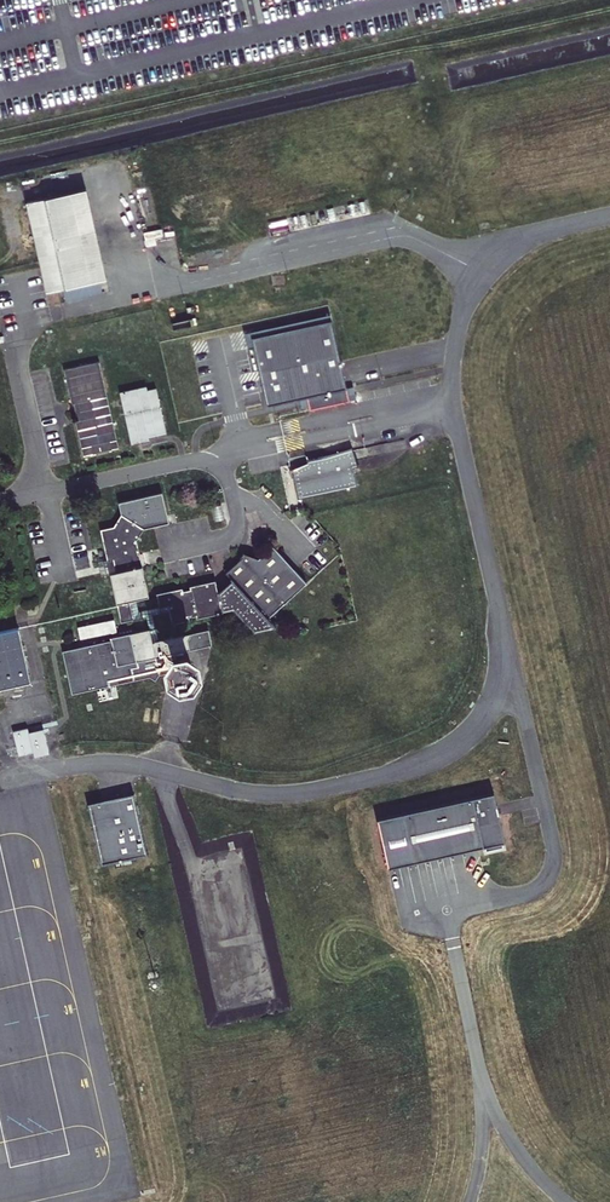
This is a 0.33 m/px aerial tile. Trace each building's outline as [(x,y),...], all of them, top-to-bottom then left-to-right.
[(86,189),(27,202),(47,292),(63,288),(100,280),(106,279),(86,189)] [(103,292),(100,280),(63,288),(66,300),(103,292)] [(332,324),(334,323),(333,318),(247,337),(250,350),(255,348),(253,341),(332,324)] [(332,324),(253,341),(255,348),(268,408),(309,399),(312,409),(312,411),(352,402),(334,323),(332,324)] [(118,448),(98,362),(64,370),(72,404),(78,403),(82,420),(76,421),(84,456),(118,448)] [(146,386),(120,392),(132,445),(149,441),(148,438),(166,434),(156,388),(147,390),(146,386)] [(310,469),(293,473),(298,498),(358,486),(354,467),(359,466),(353,450),(308,460),(308,462),(310,469)] [(310,469),(308,462),(292,469),(293,473),(310,469)] [(114,526),(100,529),(107,561),(114,560),(116,572),(110,573),(117,603),(130,600),(136,599),(149,596),(137,540),(144,529),(169,523),(162,492),(119,502),(121,514),(114,526)] [(183,588),(156,594),(159,607),(168,605),(169,611),(172,624),(190,620),(189,617),(196,616),(197,619),(223,613),(222,611),(233,609),(254,632),(269,618),(307,583),(273,546),(250,566),(242,558),(226,572),(231,578),(230,579),(235,584),(229,589),(218,592),(216,581),(189,587),(190,589),(183,591),(183,588)] [(114,560),(107,561),(110,573),(116,572),(114,560)] [(168,605),(159,607),(139,611),(136,599),(130,600),(134,619),(146,616),(149,629),(152,642),(159,641),(152,615),(169,611),(168,605)] [(121,622),(134,619),(130,600),(117,603),(121,622)] [(212,645),(209,630),(159,641),(152,642),(149,629),(117,636),(116,631),(114,619),(77,627),(80,639),(112,632),(113,637),(111,637),(112,640),(62,651),(72,694),(149,677),(155,680),(159,675),(173,672),(175,654),(212,645)] [(0,632),(0,689),(31,682),(19,628),(0,632)] [(182,658),(181,659),(180,660),(176,659),(175,654),(173,672),(176,667),(175,668),(175,669),(176,670),(176,671),(177,672),(178,673),(178,674),(179,674),(180,675),(181,675),(182,675),(184,675),(185,675),(186,675),(187,675),(188,674),(188,673),(189,673),(190,673),(191,672),(191,671),(191,670),(191,669),(192,668),(192,667),(192,665),(191,665),(191,663),(190,663),(190,662),(189,662),(189,661),(188,661),(188,660),(187,660),(186,660),(185,660),(184,659),(183,658),(182,658)] [(28,728),(13,731),(18,752),(19,756),(34,752),(35,757),(50,754),(49,749),(44,729),(29,732),(28,728)] [(493,792),(375,818),(386,867),(485,845),(486,849),(502,846),(501,841),(504,841),(493,792)] [(147,853),(135,795),(88,805),(100,863),(147,853)]
